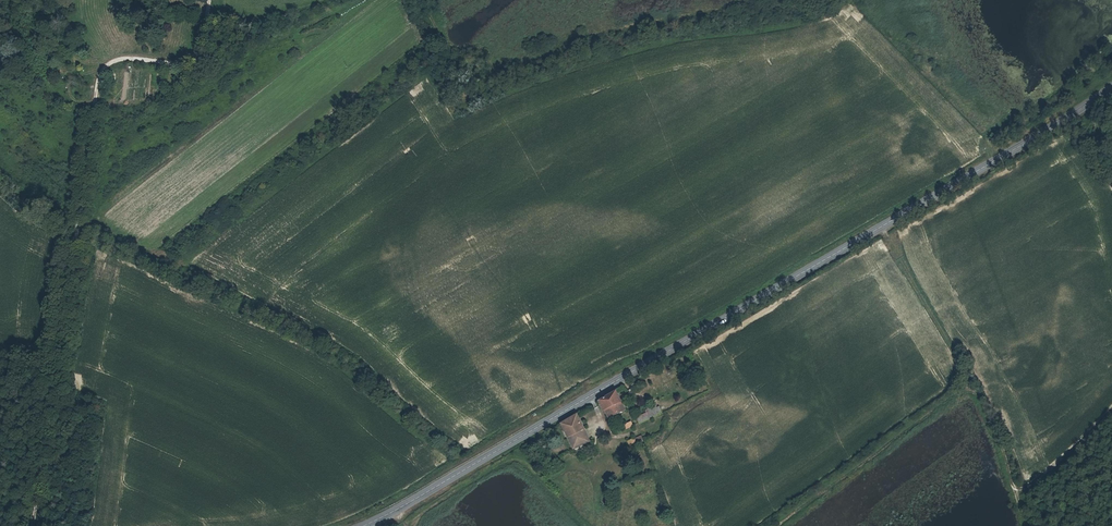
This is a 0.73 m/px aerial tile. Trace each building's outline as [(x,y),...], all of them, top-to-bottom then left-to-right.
[(624,410),(615,393),(600,401),(608,418),(624,410)] [(659,403),(647,407),(649,411),(652,420),(664,415),(659,403)] [(652,420),(649,411),(646,412),(647,415),(637,419),(639,425),(652,420)] [(560,422),(574,449),(579,446),(573,433),(582,428),(575,415),(560,422)] [(626,430),(633,427),(630,422),(624,425),(626,430)] [(589,441),(582,428),(573,433),(579,446),(589,441)] [(636,447),(635,444),(637,444),(634,438),(627,441),(630,447),(632,446),(633,448),(636,447)]
